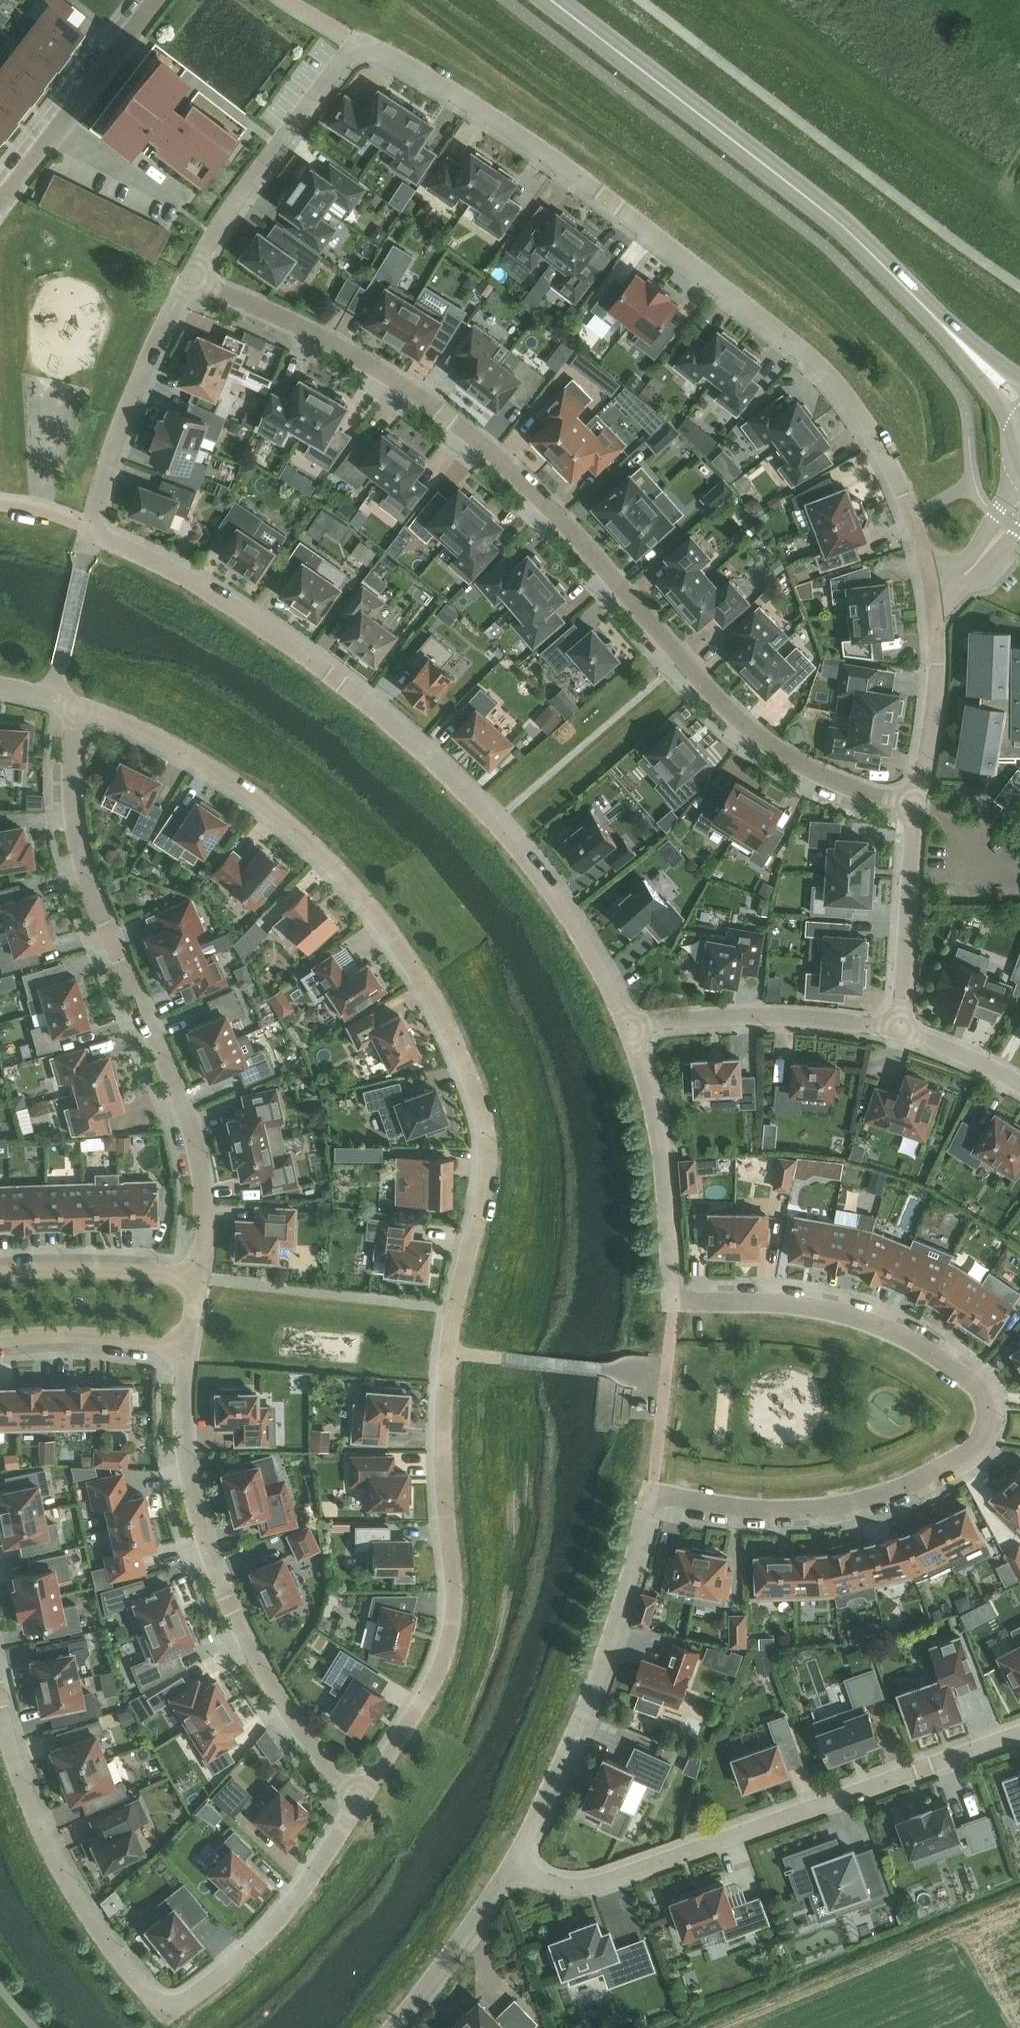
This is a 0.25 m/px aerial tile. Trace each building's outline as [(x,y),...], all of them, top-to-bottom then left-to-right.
[(36,23),(66,46),(80,29),(63,15),(70,6),(63,0),(44,0),(43,1),(49,6),(36,23)] [(36,23),(22,40),(53,63),(66,46),(36,23)] [(53,63),(22,40),(9,57),(40,81),(53,63)] [(9,57),(0,69),(0,77),(27,98),(40,81),(9,57)] [(126,138),(130,142),(144,125),(161,138),(158,143),(198,174),(223,142),(215,136),(221,128),(189,103),(180,115),(162,101),(181,77),(164,64),(158,72),(150,66),(103,127),(122,143),(126,138)] [(0,77),(0,104),(14,115),(27,98),(0,77)] [(380,90),(375,98),(365,113),(358,108),(359,105),(346,96),(329,123),(362,145),(369,134),(384,143),(407,107),(402,104),(404,101),(392,93),(390,96),(380,90)] [(1,132),(14,115),(0,104),(0,131),(1,132)] [(407,107),(384,143),(398,153),(391,164),(417,181),(435,154),(421,145),(434,125),(424,119),(427,115),(414,107),(412,110),(407,107)] [(472,200),(494,168),(490,165),(492,162),(478,152),(476,155),(472,153),(460,172),(445,162),(427,189),(453,206),(462,192),(472,200)] [(299,177),(294,185),(327,208),(334,198),(350,209),(365,188),(331,163),(323,174),(309,164),(307,166),(303,167),(299,173),(299,177)] [(498,170),(494,168),(472,200),(483,207),(474,220),(500,238),(518,211),(503,201),(516,182),(513,180),(515,177),(500,167),(498,170)] [(40,202),(154,259),(168,231),(54,174),(40,202)] [(279,206),(283,209),(276,219),(321,251),(336,229),(320,217),(327,208),(294,185),(288,192),(284,193),(280,199),(280,203),(279,206)] [(31,195),(37,199),(41,193),(34,189),(31,195)] [(554,260),(578,228),(575,226),(578,223),(563,211),(560,214),(558,212),(547,226),(542,226),(533,219),(509,250),(532,267),(540,256),(548,255),(554,260)] [(578,228),(554,260),(560,264),(561,272),(552,283),(575,301),(599,270),(589,263),(589,258),(599,245),(596,243),(599,239),(584,228),(581,231),(578,228)] [(303,280),(321,255),(286,230),(276,243),(260,232),(251,244),(249,242),(242,251),(244,253),(242,257),(253,264),(250,268),(265,279),(268,275),(278,283),(288,269),(303,280)] [(393,339),(418,298),(396,285),(413,256),(395,245),(365,294),(378,302),(365,322),(373,327),(373,333),(381,338),(386,335),(393,339)] [(631,323),(660,286),(649,278),(647,281),(637,273),(622,292),(611,284),(592,309),(612,324),(619,314),(631,323)] [(660,286),(631,323),(643,332),(635,342),(655,357),(674,332),(663,324),(678,305),(668,297),(671,294),(660,286)] [(418,298),(393,339),(399,343),(399,349),(408,354),(413,351),(420,356),(433,335),(446,344),(463,316),(448,307),(444,314),(418,298)] [(478,393),(501,362),(491,354),(501,342),(476,323),(458,347),(472,358),(457,377),(460,380),(458,383),(472,393),(474,390),(478,393)] [(595,351),(606,341),(596,331),(586,341),(595,351)] [(715,378),(739,347),(735,345),(738,341),(724,331),(722,334),(718,331),(705,349),(694,341),(674,366),(695,383),(702,374),(710,373),(715,378)] [(235,378),(235,379),(267,393),(273,380),(241,365),(246,353),(242,351),(247,341),(227,332),(222,345),(200,335),(197,341),(194,340),(188,352),(192,353),(190,359),(235,378)] [(561,367),(573,379),(593,360),(576,347),(561,367)] [(739,347),(715,378),(722,383),(723,390),(716,399),(737,415),(757,390),(746,381),(760,364),(757,361),(759,358),(745,347),(743,350),(739,347)] [(501,362),(478,393),(481,396),(479,399),(492,409),(495,406),(498,409),(513,390),(527,401),(546,377),(522,358),(512,370),(501,362)] [(235,378),(190,359),(187,365),(183,364),(178,376),(182,377),(180,382),(202,392),(196,404),(226,416),(235,394),(229,392),(235,379),(235,378)] [(303,434),(326,394),(316,388),(318,385),(313,380),(306,378),(304,381),(302,380),(290,401),(274,391),(260,428),(282,440),(287,430),(294,429),(303,434)] [(553,458),(586,425),(576,414),(592,398),(573,379),(540,412),(547,420),(548,424),(533,438),(536,440),(533,443),(546,456),(548,453),(553,458)] [(615,400),(629,411),(640,398),(626,387),(615,400)] [(326,394),(303,434),(310,438),(311,444),(306,454),(329,467),(348,439),(334,431),(348,406),(345,405),(347,401),(343,396),(336,395),(334,398),(326,394)] [(778,448),(813,422),(810,418),(812,414),(804,404),(800,404),(798,401),(780,414),(772,403),(742,425),(758,447),(770,438),(778,448)] [(196,404),(197,404),(192,417),(171,409),(167,420),(163,419),(158,432),(198,447),(203,435),(218,440),(227,417),(226,416),(196,404)] [(597,414),(586,425),(553,458),(558,462),(555,465),(567,477),(570,475),(573,477),(587,464),(591,464),(599,471),(626,444),(597,414)] [(678,432),(668,422),(648,440),(657,451),(678,432)] [(813,422),(778,448),(788,461),(779,468),(793,485),(821,469),(811,456),(829,443),(827,440),(828,436),(821,425),(816,426),(813,422)] [(198,447),(158,432),(153,445),(157,446),(153,458),(173,466),(169,477),(200,488),(208,465),(193,459),(198,447)] [(381,479),(404,449),(401,446),(403,443),(389,432),(387,435),(383,433),(369,452),(357,443),(336,470),(358,487),(370,472),(381,479)] [(404,449),(381,479),(391,487),(379,503),(402,520),(423,493),(410,484),(425,465),(421,462),(424,459),(410,448),(408,451),(404,449)] [(719,466),(731,477),(744,463),(732,452),(719,466)] [(616,531),(663,489),(655,481),(645,491),(630,475),(595,507),(616,531)] [(712,509),(733,490),(724,480),(703,498),(712,509)] [(814,529),(865,509),(861,500),(854,496),(850,498),(846,488),(829,494),(824,480),(794,497),(798,508),(805,505),(814,529)] [(136,513),(134,517),(149,522),(150,519),(169,526),(174,511),(187,516),(197,491),(172,482),(168,495),(141,485),(132,512),(136,513)] [(450,542),(483,504),(473,495),(470,498),(460,488),(441,509),(431,500),(426,505),(410,526),(427,541),(437,530),(450,542)] [(670,497),(663,489),(616,531),(638,554),(673,522),(659,507),(670,497)] [(271,545),(259,538),(258,540),(251,536),(263,519),(237,501),(221,525),(235,534),(223,553),(222,552),(221,554),(223,555),(256,577),(258,579),(259,577),(258,577),(275,552),(269,548),(271,545)] [(494,513),(483,504),(450,542),(459,550),(459,555),(451,564),(469,580),(488,562),(500,548),(489,539),(502,525),(491,516),(494,513)] [(313,519),(327,529),(336,515),(322,505),(313,519)] [(865,509),(814,529),(823,553),(816,555),(821,570),(854,560),(849,544),(865,538),(861,528),(865,526),(869,519),(865,509)] [(679,603),(709,577),(699,565),(710,556),(691,534),(666,556),(676,567),(659,581),(662,584),(659,586),(668,596),(671,594),(679,603)] [(318,620),(341,587),(316,570),(324,558),(301,542),(285,566),(296,574),(282,594),(294,602),(294,603),(306,612),(307,611),(318,620)] [(507,556),(499,563),(478,582),(496,602),(505,595),(513,605),(547,575),(540,567),(543,563),(535,553),(531,557),(529,554),(516,566),(507,556)] [(848,613),(890,609),(890,604),(894,603),(892,586),(888,586),(887,582),(865,585),(863,568),(832,577),(834,601),(850,599),(852,612),(848,612),(848,613)] [(547,575),(513,605),(522,615),(513,623),(533,646),(563,620),(552,608),(566,597),(564,594),(567,591),(559,581),(555,584),(547,575)] [(719,589),(709,577),(679,603),(687,613),(685,615),(693,625),(696,623),(699,626),(715,612),(724,623),(749,601),(730,579),(719,589)] [(342,637),(364,654),(362,657),(371,664),(374,661),(376,663),(397,635),(373,616),(385,602),(364,586),(344,612),(355,621),(342,637)] [(440,601),(429,612),(443,627),(454,616),(440,601)] [(749,676),(776,649),(767,639),(780,627),(760,606),(735,630),(746,641),(730,657),(733,660),(730,663),(742,675),(745,672),(749,676)] [(890,609),(848,613),(850,638),(842,639),(844,654),(874,657),(872,637),(893,635),(892,631),(896,630),(895,613),(891,613),(890,609)] [(542,652),(559,672),(573,660),(580,661),(596,679),(602,673),(609,675),(614,670),(613,664),(620,658),(616,654),(618,648),(611,640),(605,641),(603,638),(601,639),(597,634),(598,633),(594,628),(576,643),(566,631),(542,652)] [(1007,646),(1008,632),(973,631),(971,689),(983,690),(981,705),(969,703),(960,761),(994,767),(996,753),(1019,753),(1019,646),(1007,646)] [(442,666),(454,652),(432,633),(411,659),(421,668),(404,687),(417,698),(414,701),(423,708),(426,705),(429,708),(455,677),(442,666)] [(776,649),(749,676),(752,679),(749,682),(761,694),(764,692),(767,694),(783,679),(793,689),(814,667),(815,665),(800,650),(793,656),(790,654),(785,658),(776,649)] [(853,714),(895,721),(897,712),(901,713),(904,699),(899,699),(900,694),(874,689),(878,668),(844,662),(839,693),(856,696),(853,714)] [(512,742),(484,716),(494,706),(489,700),(492,697),(481,687),(463,706),(473,715),(457,733),(491,765),(496,759),(499,762),(510,751),(506,747),(512,742)] [(534,720),(548,734),(563,719),(549,705),(534,720)] [(830,725),(828,735),(825,753),(858,759),(860,748),(862,746),(890,751),(891,745),(896,746),(898,731),(894,730),(895,721),(853,714),(851,723),(845,728),(830,725)] [(24,763),(25,745),(30,746),(31,725),(10,723),(9,728),(0,728),(0,762),(24,763)] [(676,806),(699,786),(689,774),(707,758),(678,725),(676,727),(673,724),(660,735),(663,738),(648,751),(669,776),(658,785),(676,806)] [(143,808),(132,830),(146,837),(160,808),(147,802),(158,780),(119,761),(116,768),(112,766),(104,782),(109,784),(105,790),(143,808)] [(733,838),(760,795),(737,781),(724,803),(713,796),(695,824),(708,832),(712,825),(733,838)] [(1019,802),(1019,793),(1007,783),(995,799),(1012,813),(1019,802)] [(782,808),(760,795),(733,838),(754,851),(750,858),(763,865),(780,837),(769,830),(782,808)] [(153,841),(177,857),(186,844),(202,854),(212,838),(216,841),(226,827),(222,824),(224,821),(221,819),(224,815),(209,805),(207,809),(196,802),(182,822),(171,814),(153,841)] [(594,814),(574,830),(560,841),(581,868),(604,850),(607,854),(606,855),(616,867),(635,852),(625,840),(619,845),(594,814)] [(828,874),(873,877),(875,848),(867,848),(867,840),(840,838),(841,822),(811,820),(810,845),(830,846),(828,874)] [(2,872),(1,868),(11,866),(14,868),(24,867),(26,864),(31,863),(31,859),(33,856),(31,847),(28,845),(28,841),(23,842),(21,827),(0,830),(0,872),(2,872)] [(245,904),(250,904),(253,906),(255,904),(260,903),(266,897),(266,892),(285,870),(260,849),(245,867),(230,854),(212,874),(229,888),(230,886),(238,894),(239,899),(245,904)] [(873,877),(828,874),(827,886),(814,885),(812,912),(846,915),(847,902),(871,903),(871,897),(875,897),(876,884),(872,883),(873,877)] [(667,900),(666,902),(645,879),(624,897),(620,897),(613,903),(613,908),(609,911),(631,935),(649,919),(664,936),(683,918),(667,900)] [(44,918),(42,914),(46,913),(42,896),(38,897),(37,893),(15,899),(12,886),(0,889),(0,917),(3,916),(6,929),(44,918)] [(316,902),(314,904),(304,893),(283,912),(285,914),(272,925),(281,936),(288,930),(307,951),(337,925),(316,902)] [(157,963),(197,946),(192,933),(204,928),(192,901),(188,900),(159,912),(166,928),(146,937),(149,944),(144,946),(150,959),(154,957),(157,963)] [(6,929),(10,941),(0,944),(0,965),(2,972),(31,963),(28,950),(36,948),(40,949),(48,947),(50,944),(51,943),(44,918),(6,929)] [(825,960),(863,963),(864,958),(868,958),(869,941),(865,941),(865,937),(848,936),(846,932),(846,922),(807,920),(806,934),(820,935),(819,947),(825,947),(825,960)] [(232,943),(242,958),(267,933),(255,921),(232,943)] [(697,957),(694,972),(703,974),(702,980),(704,987),(717,989),(721,983),(722,984),(722,982),(738,985),(740,970),(756,973),(763,934),(730,928),(728,937),(710,934),(706,958),(697,957)] [(197,946),(157,963),(160,969),(155,971),(161,984),(165,982),(168,989),(190,979),(197,995),(225,983),(212,954),(202,958),(197,946)] [(344,1016),(384,990),(382,988),(383,984),(378,977),(375,976),(366,963),(346,976),(331,954),(312,967),(314,969),(302,977),(316,998),(327,991),(334,1001),(333,1005),(339,1014),(343,1015),(344,1016)] [(863,963),(825,960),(824,973),(808,972),(806,997),(819,998),(838,1000),(839,988),(862,989),(862,985),(866,985),(867,968),(863,968),(863,963)] [(969,1020),(972,1011),(976,1000),(1001,1009),(1010,985),(985,976),(986,972),(953,960),(951,966),(946,964),(937,988),(942,990),(935,1008),(969,1020)] [(45,1009),(81,999),(79,992),(80,992),(81,989),(79,981),(77,980),(76,980),(75,976),(51,983),(47,981),(44,968),(21,974),(28,998),(26,998),(30,1013),(45,1009)] [(752,992),(751,977),(740,978),(740,993),(752,992)] [(281,1018),(294,1009),(280,989),(268,997),(281,1018)] [(197,1055),(235,1039),(227,1021),(242,1014),(232,990),(207,1000),(213,1015),(212,1019),(187,1030),(188,1033),(186,1034),(185,1036),(189,1045),(191,1046),(193,1045),(197,1055)] [(81,999),(45,1009),(48,1023),(30,1028),(37,1053),(60,1047),(56,1033),(88,1024),(87,1019),(87,1018),(88,1016),(86,1007),(84,1006),(83,1006),(81,999)] [(371,1014),(347,1026),(358,1048),(374,1039),(388,1068),(402,1061),(407,1063),(413,1059),(415,1054),(418,1052),(411,1037),(407,1029),(406,1029),(399,1014),(377,1025),(371,1014)] [(243,1057),(235,1039),(197,1055),(201,1064),(200,1065),(199,1068),(203,1076),(205,1077),(207,1077),(208,1080),(233,1069),(238,1071),(244,1085),(274,1072),(264,1048),(243,1057)] [(71,1093),(113,1081),(112,1078),(116,1077),(111,1060),(108,1061),(106,1056),(85,1062),(81,1049),(50,1058),(55,1077),(64,1082),(68,1080),(71,1093)] [(710,1058),(710,1059),(694,1060),(695,1063),(684,1063),(685,1091),(696,1091),(696,1094),(741,1091),(741,1107),(755,1106),(754,1076),(740,1077),(740,1058),(724,1059),(724,1058),(710,1058)] [(776,1109),(800,1112),(801,1094),(833,1097),(835,1081),(839,1082),(840,1070),(836,1069),(836,1066),(794,1063),(792,1087),(778,1085),(776,1109)] [(924,1139),(926,1131),(940,1091),(924,1085),(926,1080),(908,1074),(900,1096),(877,1089),(867,1119),(924,1139)] [(113,1081),(71,1093),(75,1106),(67,1120),(71,1134),(106,1131),(102,1117),(105,1111),(109,1113),(116,1111),(119,1107),(120,1107),(120,1105),(122,1100),(120,1093),(116,1091),(113,1081)] [(388,1138),(405,1132),(406,1134),(424,1127),(426,1134),(445,1127),(442,1121),(445,1119),(434,1088),(401,1100),(400,1096),(401,1096),(398,1083),(363,1091),(368,1110),(377,1108),(388,1138)] [(234,1110),(236,1117),(227,1119),(230,1134),(226,1134),(229,1149),(282,1138),(279,1126),(282,1122),(275,1088),(242,1096),(244,1107),(234,1110)] [(21,1099),(9,1103),(19,1130),(31,1126),(21,1099)] [(1012,1124),(996,1114),(983,1134),(964,1122),(950,1149),(977,1166),(984,1154),(1015,1174),(1016,1173),(1019,1175),(1019,1127),(1013,1123),(1012,1124)] [(285,1149),(282,1138),(229,1149),(232,1164),(236,1163),(240,1178),(249,1176),(250,1183),(261,1181),(263,1193),(297,1185),(289,1152),(285,1149)] [(356,1159),(356,1147),(336,1147),(335,1159),(356,1159)] [(780,1157),(774,1188),(789,1190),(794,1160),(780,1157)] [(395,1190),(396,1190),(396,1202),(426,1202),(426,1208),(440,1208),(440,1203),(450,1203),(451,1159),(397,1158),(397,1175),(395,1175),(395,1190)] [(680,1161),(682,1191),(697,1190),(695,1159),(680,1161)] [(94,1174),(95,1184),(81,1184),(83,1224),(119,1223),(118,1183),(117,1173),(94,1174)] [(118,1183),(119,1223),(156,1222),(156,1213),(159,1213),(159,1200),(155,1200),(155,1182),(118,1183)] [(81,1184),(45,1185),(47,1226),(83,1224),(81,1184)] [(47,1226),(45,1185),(9,1186),(10,1227),(47,1226)] [(0,1187),(0,1227),(10,1227),(9,1186),(0,1187)] [(236,1221),(236,1230),(236,1236),(233,1236),(232,1251),(235,1251),(235,1257),(239,1257),(239,1262),(258,1263),(258,1258),(275,1259),(276,1244),(292,1245),(294,1209),(256,1207),(256,1222),(236,1221)] [(734,1256),(735,1214),(704,1213),(704,1241),(710,1241),(710,1254),(723,1254),(723,1256),(734,1256)] [(735,1214),(734,1256),(746,1257),(746,1254),(759,1255),(759,1242),(766,1243),(766,1214),(735,1214)] [(859,1229),(833,1224),(826,1264),(850,1268),(862,1271),(873,1232),(876,1219),(863,1215),(859,1229)] [(826,1264),(833,1224),(797,1218),(790,1257),(826,1264)] [(429,1242),(420,1241),(409,1240),(411,1225),(369,1220),(367,1236),(377,1237),(373,1271),(401,1275),(400,1279),(419,1282),(419,1277),(424,1277),(425,1272),(427,1272),(429,1257),(427,1257),(429,1242)] [(873,1232),(862,1271),(895,1285),(910,1247),(873,1232)] [(914,1238),(910,1247),(895,1285),(929,1298),(948,1263),(953,1254),(914,1238)] [(948,1263),(929,1298),(940,1304),(959,1317),(982,1284),(960,1269),(948,1263)] [(1013,1305),(982,1284),(959,1317),(990,1338),(1013,1305)] [(90,1386),(54,1387),(54,1427),(91,1427),(90,1386)] [(127,1386),(90,1386),(91,1427),(128,1426),(127,1407),(131,1407),(131,1394),(127,1394),(127,1386)] [(54,1427),(54,1387),(17,1388),(18,1428),(54,1427)] [(405,1429),(406,1420),(406,1415),(408,1415),(410,1400),(407,1399),(408,1394),(403,1393),(403,1388),(384,1387),(384,1392),(367,1391),(366,1406),(355,1405),(352,1440),(385,1443),(386,1428),(405,1429)] [(17,1388),(0,1388),(0,1428),(18,1428),(17,1388)] [(216,1429),(224,1429),(235,1429),(235,1444),(273,1443),(272,1408),(256,1408),(256,1393),(215,1393),(215,1399),(213,1399),(213,1414),(216,1414),(216,1429)] [(309,1451),(328,1452),(330,1430),(311,1429),(309,1451)] [(125,1467),(126,1451),(95,1449),(94,1465),(125,1467)] [(284,1481),(277,1482),(270,1456),(243,1463),(245,1468),(221,1474),(226,1491),(225,1491),(226,1494),(229,1493),(231,1502),(228,1502),(229,1504),(234,1522),(257,1516),(261,1533),(296,1524),(284,1481)] [(393,1456),(382,1456),(350,1456),(350,1484),(366,1484),(366,1506),(387,1506),(387,1510),(402,1510),(402,1506),(406,1506),(406,1502),(410,1502),(410,1487),(406,1487),(406,1472),(393,1472),(393,1456)] [(93,1467),(70,1466),(73,1480),(97,1474),(95,1467),(93,1467)] [(42,1510),(39,1494),(49,1492),(44,1469),(13,1476),(16,1488),(0,1491),(0,1518),(42,1510)] [(1019,1490),(1019,1469),(1018,1471),(1016,1470),(1008,1478),(1019,1490)] [(109,1529),(149,1520),(145,1506),(147,1503),(146,1497),(143,1495),(143,1494),(142,1495),(138,1492),(133,1494),(131,1497),(117,1500),(112,1475),(87,1481),(93,1507),(104,1504),(109,1529)] [(1008,1478),(999,1486),(1001,1488),(992,1497),(1001,1505),(996,1510),(1019,1534),(1019,1490),(1008,1478)] [(967,1506),(933,1522),(951,1559),(984,1543),(967,1506)] [(0,1518),(0,1528),(0,1529),(0,1542),(3,1542),(3,1545),(27,1540),(29,1552),(60,1546),(55,1523),(45,1525),(42,1510),(0,1518)] [(149,1520),(109,1529),(115,1554),(104,1556),(109,1580),(144,1572),(139,1550),(154,1546),(154,1543),(157,1543),(154,1529),(151,1530),(149,1520)] [(912,1532),(900,1537),(914,1575),(916,1581),(928,1576),(953,1565),(951,1559),(933,1522),(912,1532)] [(298,1558),(317,1549),(307,1527),(287,1536),(298,1558)] [(411,1540),(405,1540),(388,1540),(388,1527),(355,1527),(355,1549),(372,1549),(372,1571),(394,1571),(394,1577),(412,1577),(412,1566),(411,1566),(411,1540)] [(914,1575),(900,1537),(865,1545),(874,1584),(914,1575)] [(829,1547),(830,1553),(835,1594),(838,1607),(849,1604),(848,1601),(851,1598),(862,1595),(866,1596),(867,1600),(877,1598),(874,1584),(865,1545),(844,1550),(843,1544),(829,1547)] [(1019,1579),(1019,1547),(1019,1546),(1006,1553),(1019,1579)] [(671,1557),(665,1585),(663,1596),(693,1602),(696,1591),(704,1549),(692,1547),(692,1550),(679,1547),(677,1559),(671,1557)] [(715,1552),(704,1549),(696,1591),(693,1602),(713,1606),(714,1603),(725,1605),(726,1597),(732,1570),(725,1568),(727,1557),(715,1554),(715,1552)] [(15,1603),(57,1594),(55,1581),(70,1578),(65,1553),(33,1559),(36,1572),(14,1576),(17,1589),(13,1589),(15,1603)] [(817,1555),(794,1556),(795,1596),(822,1595),(835,1594),(830,1553),(817,1555)] [(795,1596),(794,1556),(757,1556),(758,1597),(795,1596)] [(281,1558),(251,1572),(261,1594),(256,1595),(264,1612),(268,1610),(269,1613),(299,1599),(293,1586),(298,1584),(291,1569),(287,1571),(281,1558)] [(137,1633),(181,1615),(177,1605),(181,1603),(175,1589),(171,1590),(169,1585),(147,1594),(141,1580),(99,1593),(107,1612),(125,1605),(137,1633)] [(657,1598),(642,1593),(633,1623),(647,1627),(657,1598)] [(57,1594),(15,1603),(18,1616),(22,1616),(25,1628),(47,1623),(49,1636),(81,1629),(76,1604),(60,1607),(57,1594)] [(394,1608),(397,1595),(373,1596),(371,1604),(381,1606),(370,1650),(380,1652),(386,1654),(385,1657),(403,1661),(407,1644),(404,1643),(408,1628),(412,1629),(416,1614),(394,1608)] [(181,1615),(137,1633),(147,1658),(131,1664),(141,1689),(178,1669),(173,1658),(175,1652),(193,1645),(192,1640),(195,1639),(189,1624),(186,1626),(181,1615)] [(746,1645),(745,1615),(730,1615),(731,1646),(746,1645)] [(36,1686),(76,1678),(73,1662),(82,1660),(88,1652),(85,1637),(52,1643),(54,1656),(31,1661),(32,1666),(28,1666),(32,1684),(35,1683),(36,1686)] [(955,1692),(978,1684),(961,1637),(937,1645),(948,1676),(900,1693),(914,1732),(932,1726),(933,1726),(944,1722),(963,1715),(955,1692)] [(636,1707),(657,1714),(662,1699),(678,1705),(679,1701),(683,1699),(686,1691),(684,1687),(688,1676),(690,1677),(698,1652),(674,1644),(666,1667),(643,1659),(639,1671),(634,1670),(629,1685),(633,1686),(632,1689),(641,1692),(636,1707)] [(704,1660),(721,1664),(724,1649),(708,1645),(704,1660)] [(1000,1655),(1019,1694),(1019,1645),(1000,1655)] [(377,1667),(380,1652),(370,1650),(367,1662),(377,1667)] [(373,1718),(377,1712),(385,1698),(361,1684),(370,1670),(339,1651),(330,1666),(339,1671),(340,1675),(331,1689),(341,1696),(329,1714),(342,1722),(339,1726),(350,1733),(353,1729),(359,1733),(369,1716),(373,1718)] [(830,1762),(858,1752),(879,1745),(878,1741),(864,1702),(883,1695),(874,1669),(846,1679),(858,1714),(847,1718),(844,1711),(815,1721),(830,1762)] [(189,1727),(226,1703),(221,1695),(224,1693),(216,1680),(202,1689),(197,1681),(188,1687),(181,1676),(147,1698),(154,1709),(171,1699),(189,1727)] [(76,1678),(36,1686),(37,1690),(34,1691),(37,1708),(40,1707),(41,1712),(65,1707),(68,1721),(100,1712),(97,1698),(89,1693),(80,1694),(76,1678)] [(232,1712),(226,1703),(189,1727),(206,1755),(202,1758),(211,1773),(233,1759),(224,1746),(234,1740),(229,1732),(243,1723),(235,1710),(232,1712)] [(744,1789),(789,1773),(781,1750),(796,1745),(786,1715),(769,1721),(777,1742),(734,1758),(736,1765),(732,1767),(738,1783),(742,1782),(744,1789)] [(59,1776),(104,1759),(95,1733),(102,1730),(98,1719),(72,1728),(76,1740),(50,1750),(51,1753),(48,1753),(47,1756),(51,1765),(53,1766),(55,1765),(59,1776)] [(600,1825),(622,1835),(632,1814),(617,1807),(632,1774),(659,1786),(670,1763),(636,1747),(627,1767),(605,1757),(597,1775),(596,1775),(591,1786),(592,1786),(583,1804),(605,1814),(600,1825)] [(697,1777),(701,1758),(691,1753),(683,1771),(697,1777)] [(113,1783),(104,1759),(59,1776),(63,1787),(61,1787),(60,1790),(63,1799),(65,1800),(68,1799),(69,1802),(95,1793),(100,1806),(125,1792),(120,1780),(113,1783)] [(240,1785),(231,1776),(212,1797),(232,1817),(243,1805),(245,1803),(233,1792),(240,1785)] [(252,1796),(240,1785),(233,1792),(245,1803),(243,1805),(247,1809),(246,1811),(253,1817),(284,1847),(293,1838),(289,1834),(306,1816),(303,1814),(307,1810),(296,1799),(303,1792),(288,1779),(277,1791),(282,1795),(273,1804),(269,1800),(262,1808),(250,1798),(252,1796)] [(89,1822),(96,1836),(82,1842),(89,1857),(96,1854),(103,1869),(142,1850),(132,1828),(140,1824),(137,1818),(144,1815),(137,1800),(89,1822)] [(911,1854),(959,1837),(960,1837),(960,1836),(967,1833),(973,1849),(995,1841),(986,1815),(963,1823),(964,1824),(956,1826),(948,1803),(932,1808),(931,1805),(930,1806),(931,1806),(914,1812),(913,1812),(914,1815),(899,1820),(911,1854)] [(216,1849),(223,1855),(208,1871),(222,1884),(215,1891),(226,1902),(233,1894),(240,1902),(252,1890),(253,1891),(264,1879),(242,1859),(252,1849),(233,1831),(216,1849)] [(877,1866),(862,1871),(854,1849),(830,1857),(825,1843),(786,1857),(790,1867),(785,1868),(786,1872),(791,1870),(799,1894),(823,1885),(831,1906),(833,1905),(836,1915),(871,1903),(869,1897),(886,1891),(877,1866)] [(760,1896),(732,1907),(723,1884),(705,1891),(705,1890),(691,1895),(691,1896),(673,1902),(678,1918),(676,1923),(679,1931),(684,1933),(685,1936),(688,1935),(693,1937),(701,1934),(703,1930),(722,1923),(727,1938),(769,1923),(760,1896)] [(160,1952),(168,1963),(171,1961),(173,1964),(176,1962),(178,1964),(189,1956),(187,1953),(200,1943),(185,1924),(203,1910),(183,1885),(155,1907),(163,1916),(146,1929),(163,1950),(160,1952)] [(602,1934),(597,1921),(574,1929),(576,1934),(553,1942),(555,1946),(548,1948),(554,1964),(560,1961),(565,1974),(567,1973),(571,1983),(590,1976),(587,1966),(600,1961),(609,1986),(640,1974),(630,1944),(616,1949),(609,1931),(602,1934)] [(507,2008),(497,2018),(480,2001),(467,2014),(466,2013),(457,2021),(458,2021),(452,2027),(526,2027),(507,2008)]
